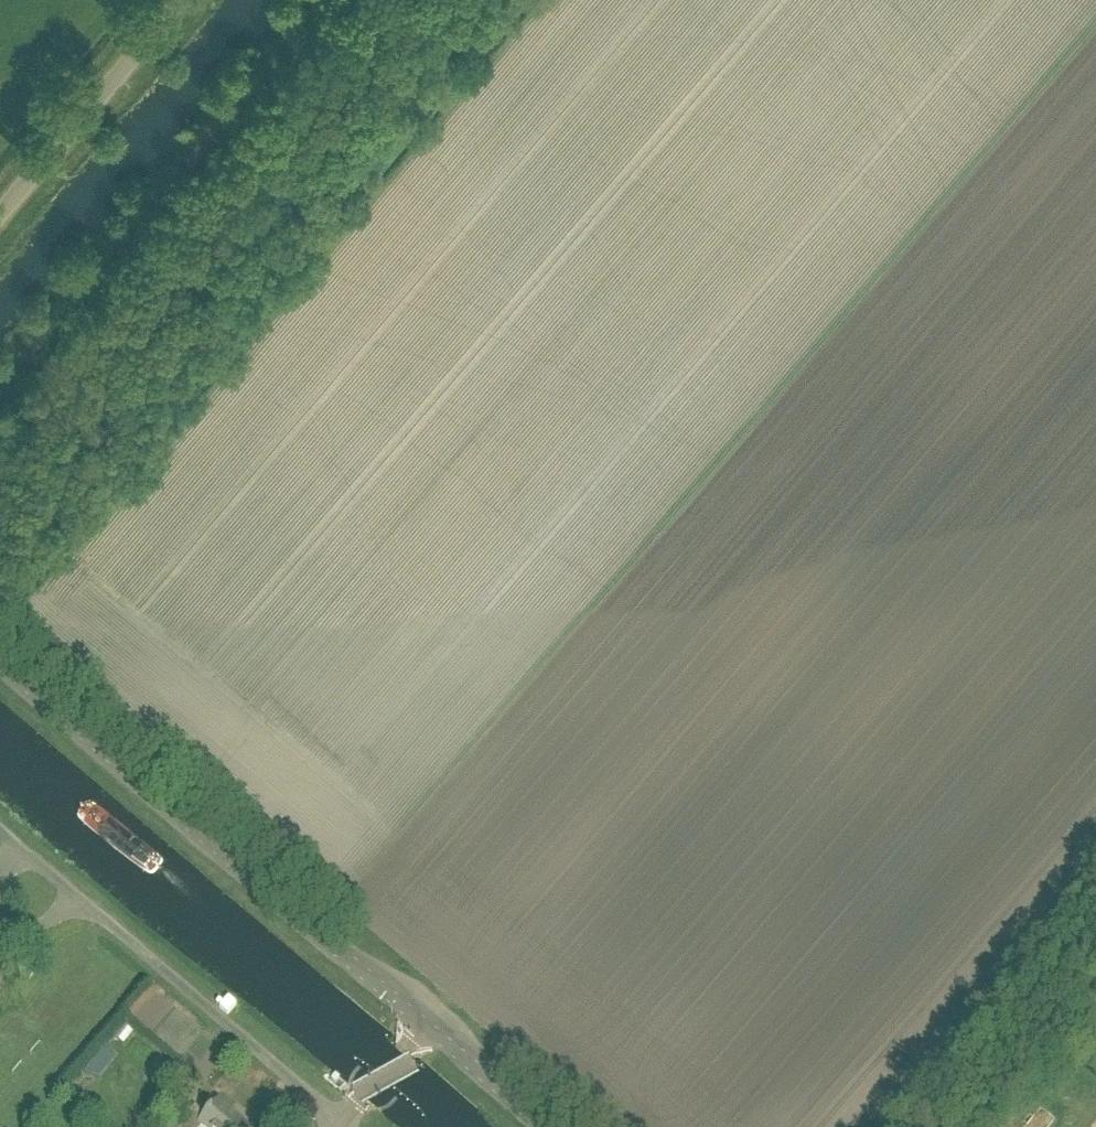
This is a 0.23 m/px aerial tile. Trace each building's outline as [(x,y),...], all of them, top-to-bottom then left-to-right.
[(0,934),(0,956),(11,942),(0,934)] [(221,1106),(208,1120),(198,1111),(184,1126),(245,1126),(221,1106)]
